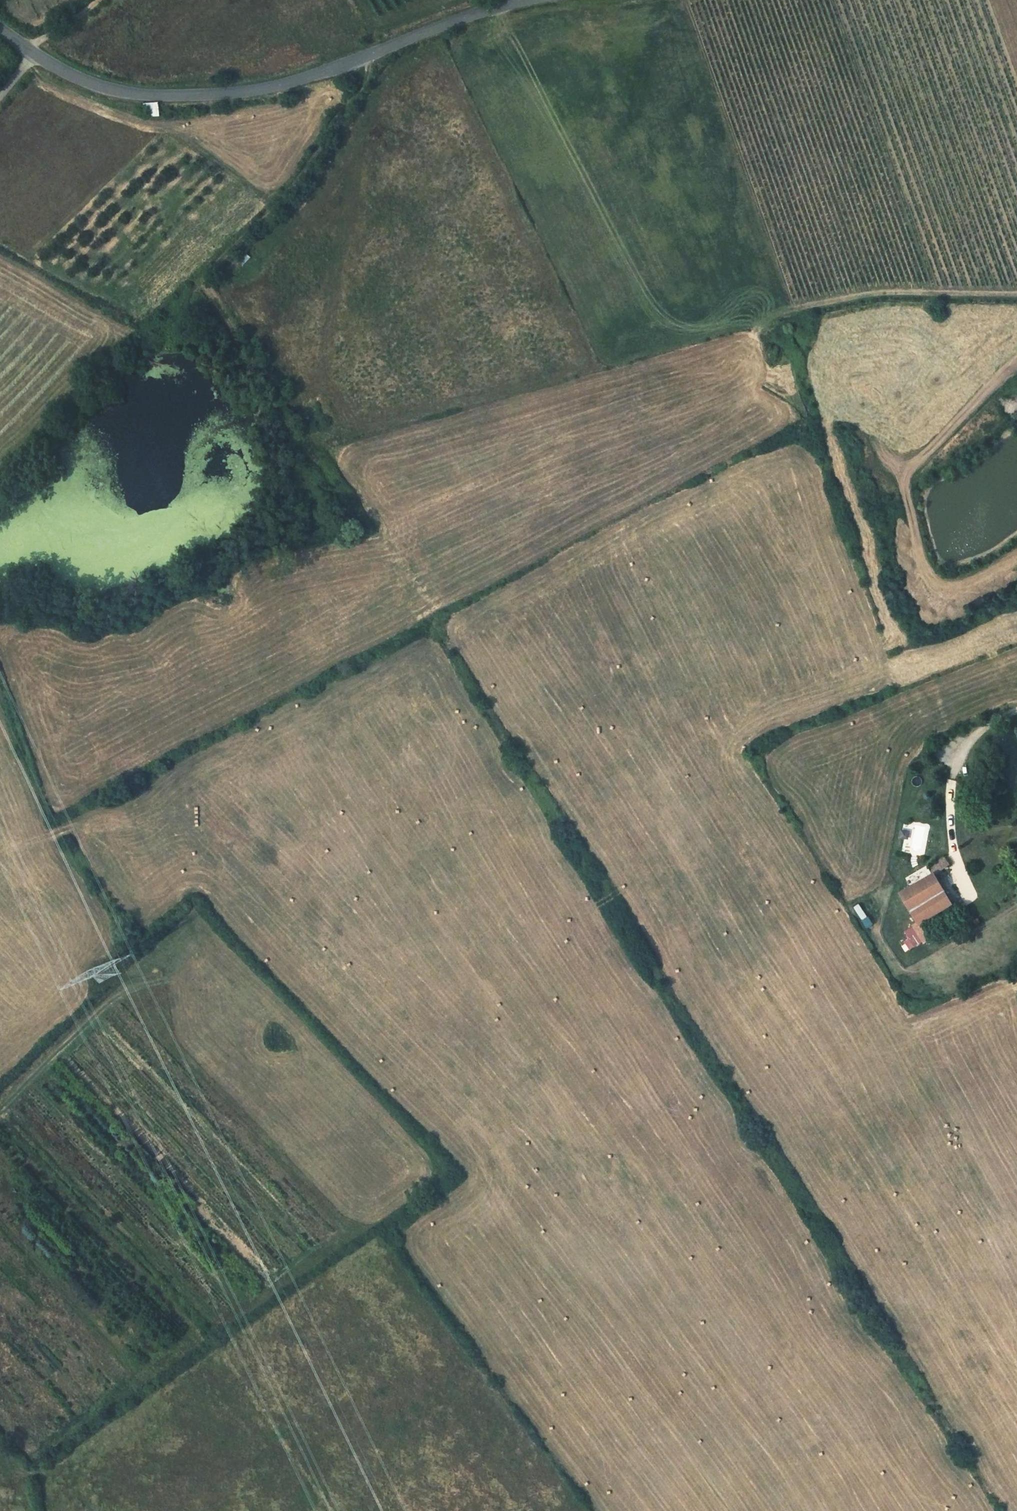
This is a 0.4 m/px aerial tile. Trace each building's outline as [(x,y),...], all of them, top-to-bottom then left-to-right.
[(145,117),(159,115),(161,116),(159,103),(144,104),(145,117)] [(952,863),(947,854),(928,868),(932,875),(925,878),(913,884),(901,892),(918,922),(913,925),(923,943),(936,935),(926,916),(950,902),(937,876),(952,863)]
